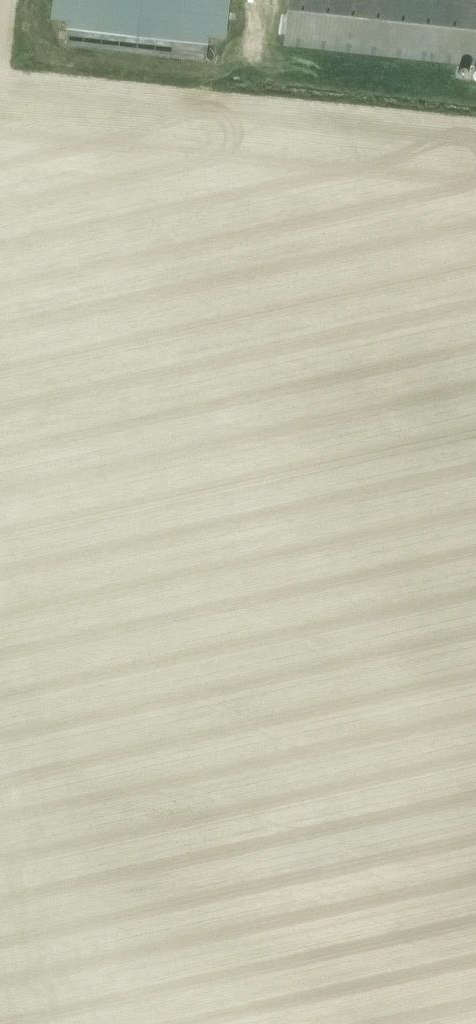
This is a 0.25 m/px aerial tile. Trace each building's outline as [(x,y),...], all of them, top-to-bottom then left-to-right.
[(52,20),(225,39),(229,0),(54,0),(52,20)] [(285,45),(475,66),(475,0),(290,0),(285,45)]
